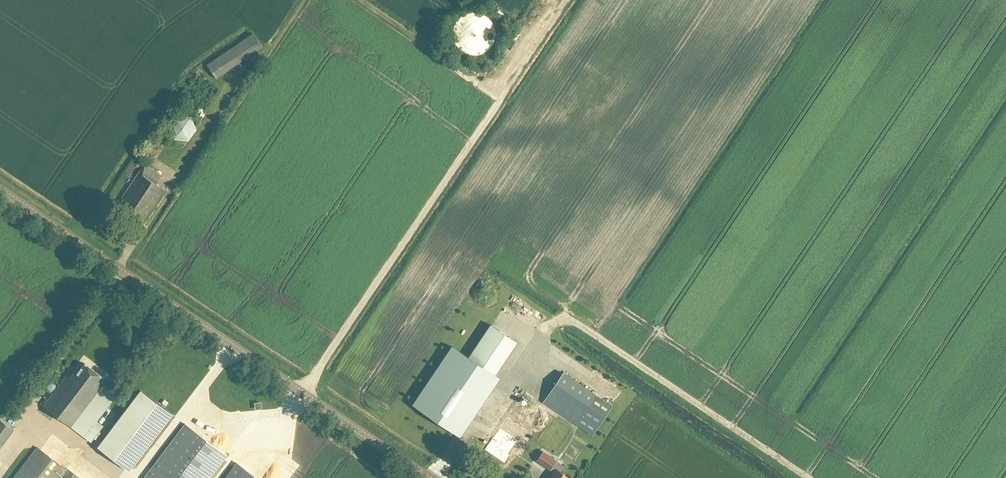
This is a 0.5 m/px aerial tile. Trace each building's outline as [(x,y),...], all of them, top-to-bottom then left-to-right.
[(473,10),(467,12),(463,15),(459,19),(455,26),(455,31),(456,37),(458,44),(463,49),(468,52),(475,53),(484,52),(491,48),(495,41),(497,35),(497,28),(495,23),(493,20),(490,16),(486,13),(480,11),(473,10)] [(188,141),(197,129),(191,116),(178,114),(168,126),(174,139),(188,141)] [(141,223),(164,189),(156,183),(161,175),(145,164),(122,197),(124,199),(118,207),(141,223)] [(470,358),(494,375),(517,342),(492,325),(470,358)] [(455,433),(494,375),(470,358),(453,347),(414,405),(450,429),(455,433)] [(71,427),(103,385),(98,381),(102,375),(85,363),(78,373),(75,370),(69,378),(66,376),(43,406),(71,427)] [(563,373),(549,394),(598,428),(613,406),(563,373)] [(140,391),(97,447),(129,471),(172,415),(140,391)] [(170,397),(166,403),(172,407),(176,401),(170,397)] [(541,421),(546,425),(554,415),(548,411),(541,421)] [(527,430),(507,416),(485,449),(505,463),(510,455),(509,454),(514,445),(516,446),(527,430)] [(14,429),(0,419),(0,447),(14,429)] [(186,424),(145,477),(209,477),(227,455),(186,424)] [(67,468),(66,469),(37,447),(14,477),(60,477),(63,474),(68,477),(80,477),(67,468)] [(552,458),(546,467),(549,469),(555,460),(552,458)] [(86,471),(92,477),(96,477),(97,477),(90,468),(86,471)] [(555,469),(549,477),(568,477),(555,469)]
